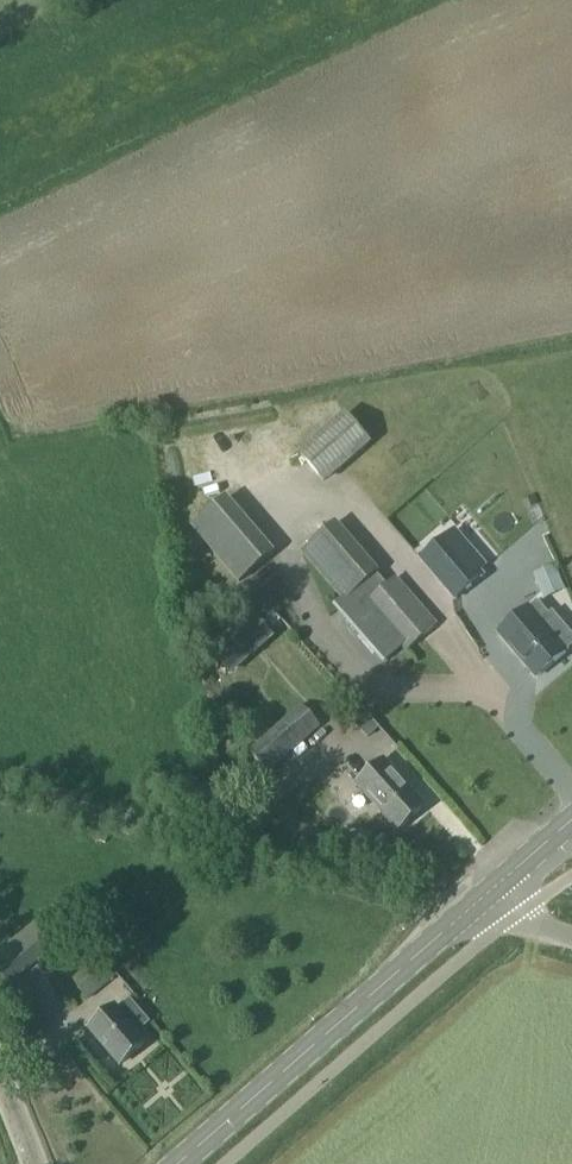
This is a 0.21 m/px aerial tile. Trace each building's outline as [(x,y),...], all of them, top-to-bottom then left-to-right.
[(301,456),(323,482),(370,442),(347,416),(301,456)] [(342,485),(349,499),(366,490),(358,476),(342,485)] [(225,500),(193,528),(239,583),(272,555),(225,500)] [(334,525),(302,553),(344,602),(338,607),(382,659),(385,662),(403,647),(404,648),(407,651),(437,626),(396,579),(388,586),(377,574),(334,525)] [(453,530),(420,559),(454,598),(482,574),(478,569),(484,564),(453,530)] [(558,566),(536,576),(547,601),(569,591),(558,566)] [(528,609),(499,634),(537,677),(565,653),(553,638),(565,628),(552,613),(548,616),(537,603),(529,610),(528,609)] [(256,613),(211,653),(233,678),(278,638),(256,613)] [(221,708),(210,710),(211,722),(223,720),(221,708)] [(284,720),(248,752),(267,774),(304,742),(284,720)] [(384,761),(357,785),(371,801),(365,806),(370,813),(377,808),(398,832),(426,807),(384,761)] [(55,914),(52,911),(7,948),(27,971),(30,969),(72,934),(55,914)] [(100,959),(72,980),(87,1001),(116,979),(100,959)] [(115,1006),(87,1030),(119,1066),(144,1044),(146,1043),(139,1034),(150,1025),(131,1003),(120,1012),(115,1006)]
